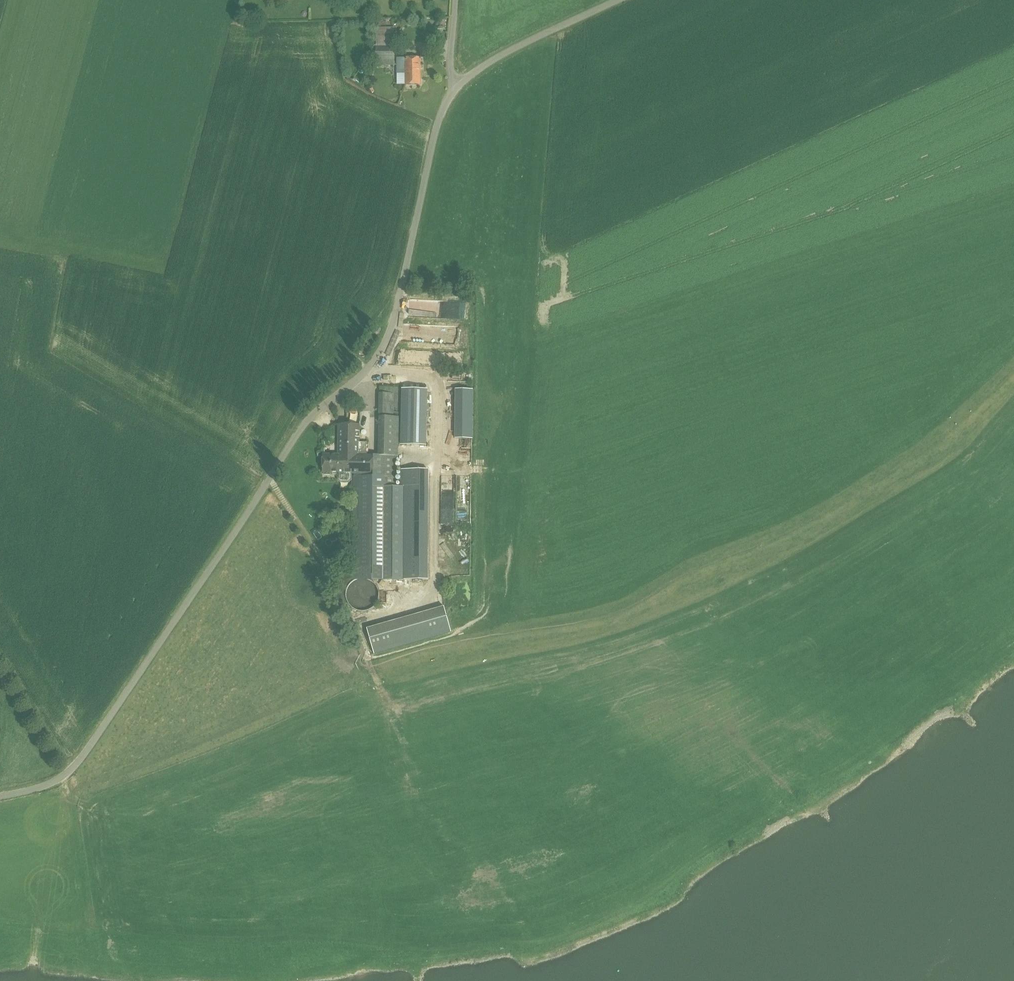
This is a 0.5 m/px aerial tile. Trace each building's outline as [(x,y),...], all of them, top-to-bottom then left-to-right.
[(377,46),(374,46),(374,57),(377,57),(377,63),(395,63),(395,61),(394,61),(394,27),(376,27),(377,46)] [(399,75),(397,76),(397,84),(399,85),(405,85),(420,84),(420,58),(406,58),(407,75),(399,75)] [(343,355),(356,341),(348,335),(336,348),(343,355)] [(323,454),(323,473),(324,472),(324,475),(330,475),(330,473),(338,473),(338,480),(340,483),(349,483),(352,480),(352,476),(354,476),(354,568),(370,568),(370,579),(428,579),(428,469),(395,469),(395,455),(398,455),(399,400),(403,400),(403,388),(379,388),(379,393),(379,417),(378,447),(378,455),(374,455),(367,455),(367,443),(359,443),(360,425),(338,424),(338,455),(323,454)] [(428,389),(403,389),(402,446),(427,446),(428,389)] [(461,468),(461,477),(474,477),(474,467),(461,468)] [(349,585),(348,585),(348,586),(348,587),(347,587),(347,588),(347,589),(346,590),(346,591),(346,592),(346,593),(346,594),(346,595),(346,596),(346,597),(346,598),(346,599),(346,600),(347,600),(347,601),(347,602),(348,603),(348,604),(349,604),(349,605),(350,606),(351,607),(352,607),(352,608),(353,608),(353,609),(354,609),(355,609),(355,610),(356,610),(357,610),(357,611),(358,611),(359,611),(360,611),(361,611),(362,611),(363,611),(364,611),(365,611),(366,611),(367,611),(368,610),(369,610),(370,609),(371,609),(372,608),(373,608),(373,607),(374,607),(374,606),(375,606),(375,605),(376,605),(376,604),(376,603),(377,603),(377,602),(378,601),(378,600),(378,599),(379,598),(379,597),(379,596),(379,595),(379,594),(379,593),(379,592),(379,591),(378,591),(378,590),(378,589),(378,588),(377,588),(377,587),(377,586),(376,586),(376,585),(375,584),(374,583),(373,582),(372,581),(371,581),(371,580),(370,580),(369,580),(369,579),(368,579),(367,579),(366,578),(365,578),(364,578),(363,578),(362,578),(361,578),(360,578),(359,578),(358,578),(358,579),(357,579),(356,579),(355,579),(355,580),(354,580),(353,581),(352,581),(352,582),(351,582),(351,583),(350,583),(350,584),(349,584),(349,585)] [(444,606),(367,629),(374,654),(451,631),(444,606)]
